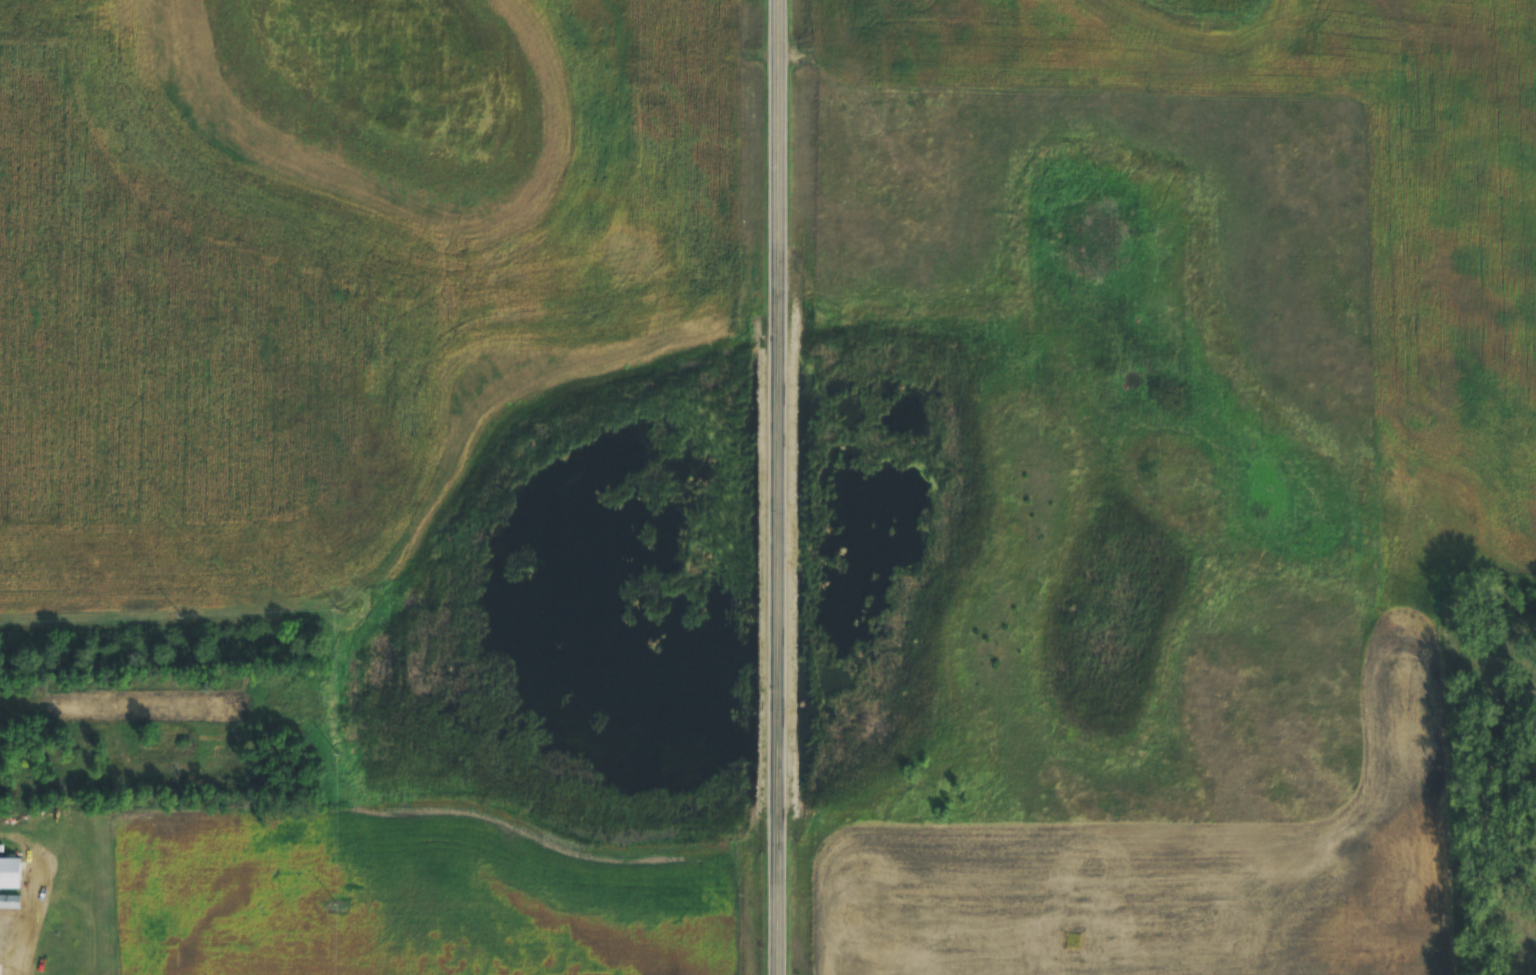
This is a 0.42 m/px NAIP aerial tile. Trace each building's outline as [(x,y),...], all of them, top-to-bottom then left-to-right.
[(0,858),(0,889),(20,889),(20,858),(0,858)] [(0,896),(0,908),(20,908),(20,896),(0,896)]
